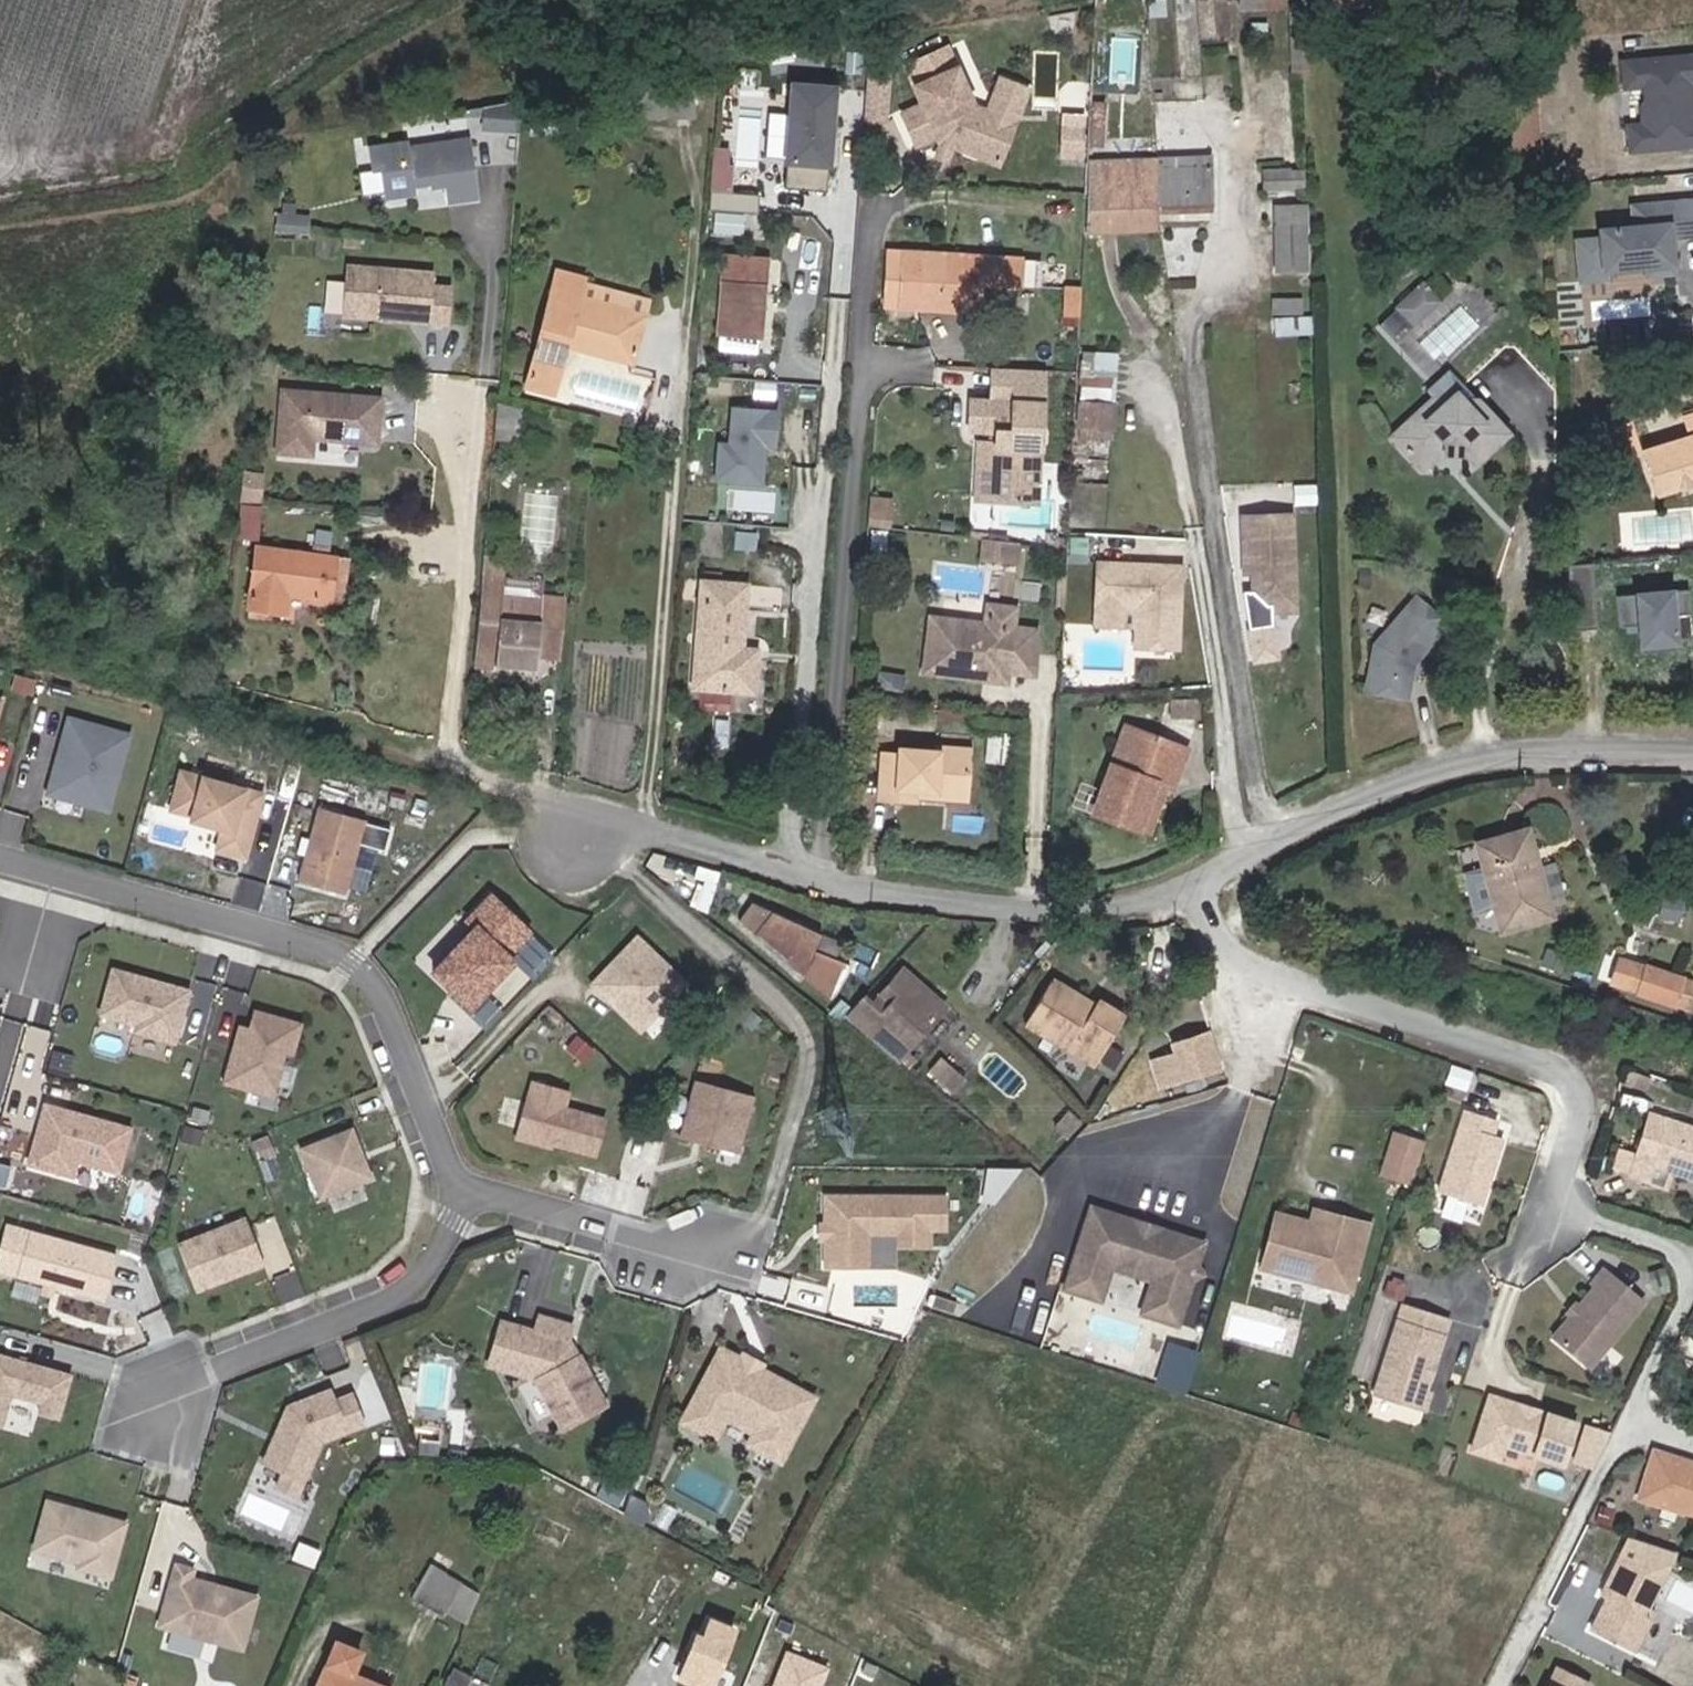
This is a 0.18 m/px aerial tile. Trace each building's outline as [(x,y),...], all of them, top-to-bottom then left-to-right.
[(1250,8),(1294,8),(1294,0),(1250,0),(1250,8)] [(871,58),(880,59),(881,40),(872,39),(871,58)] [(949,46),(908,63),(924,103),(903,111),(916,143),(937,134),(939,139),(946,136),(956,140),(954,146),(998,163),(1014,122),(988,111),(973,104),(949,46)] [(1625,68),(1627,95),(1647,93),(1649,109),(1644,114),(1646,132),(1631,133),(1633,158),(1691,153),(1690,136),(1692,136),(1692,135),(1692,132),(1692,120),(1690,102),(1692,102),(1692,62),(1625,68)] [(868,85),(888,87),(890,73),(869,71),(868,85)] [(988,111),(1014,122),(1028,91),(1002,79),(988,111)] [(827,188),(835,84),(793,81),(791,111),(787,154),(785,185),(827,188)] [(693,82),(638,84),(639,117),(694,115),(693,82)] [(886,117),(888,87),(868,85),(865,115),(886,117)] [(484,111),(483,126),(518,129),(521,99),(484,105),(484,111)] [(465,114),(484,111),(484,105),(464,109),(465,114)] [(770,109),(766,152),(787,154),(791,111),(770,109)] [(1065,150),(1085,151),(1086,127),(1066,126),(1065,150)] [(386,169),(391,196),(416,192),(415,185),(432,182),(433,186),(447,184),(450,200),(476,196),(466,139),(410,149),(409,144),(374,150),(377,170),(386,169)] [(1085,151),(1065,150),(1064,157),(1084,158),(1085,151)] [(1159,159),(1158,207),(1213,205),(1211,157),(1159,159)] [(1088,217),(1158,213),(1158,207),(1159,159),(1091,161),(1089,187),(1089,192),(1088,217)] [(1267,187),(1294,186),(1293,169),(1267,171),(1267,187)] [(1293,169),(1294,186),(1306,186),(1305,169),(1293,169)] [(759,212),(761,193),(712,189),(711,208),(759,212)] [(1158,207),(1158,213),(1213,211),(1213,205),(1158,207)] [(1297,222),(1276,224),(1277,272),(1311,270),(1309,205),(1296,206),(1297,222)] [(1275,207),(1276,224),(1297,222),(1296,206),(1275,207)] [(1579,248),(1583,288),(1608,286),(1607,278),(1649,274),(1650,282),(1675,280),(1672,245),(1692,243),(1692,209),(1635,214),(1637,234),(1602,237),(1603,246),(1579,248)] [(1088,217),(1087,232),(1159,229),(1158,213),(1088,217)] [(309,217),(275,214),(274,230),(307,233),(309,217)] [(888,250),(885,305),(980,312),(981,281),(1040,284),(1042,259),(888,250)] [(767,263),(727,260),(720,347),(760,351),(767,263)] [(431,272),(347,265),(343,314),(373,317),(373,312),(381,313),(381,317),(446,323),(449,286),(430,284),(431,272)] [(533,372),(558,377),(567,346),(634,364),(651,299),(585,282),(586,277),(561,270),(533,372)] [(342,309),(344,278),(329,277),(327,308),(342,309)] [(1397,302),(1412,318),(1432,299),(1416,283),(1397,302)] [(1084,289),(1067,288),(1065,315),(1082,316),(1084,289)] [(1397,302),(1376,321),(1392,337),(1412,318),(1397,302)] [(1314,333),(1313,314),(1277,317),(1278,335),(1314,333)] [(1692,347),(1692,329),(1680,330),(1682,348),(1692,347)] [(1682,348),(1680,330),(1661,332),(1663,350),(1682,348)] [(1117,356),(1083,354),(1080,432),(1113,434),(1117,356)] [(998,361),(996,393),(1046,396),(1047,364),(998,361)] [(1432,398),(1393,435),(1423,467),(1444,447),(1449,443),(1459,443),(1464,448),(1476,461),(1499,440),(1497,436),(1506,428),(1477,398),(1470,405),(1457,391),(1464,384),(1449,368),(1425,390),(1432,398)] [(558,377),(533,372),(530,383),(554,390),(558,377)] [(1457,391),(1470,405),(1477,398),(1464,384),(1457,391)] [(379,398),(282,390),(277,451),(310,454),(311,437),(375,442),(379,398)] [(996,393),(976,392),(975,422),(1002,423),(1001,432),(998,493),(1040,496),(1046,396),(996,393)] [(521,408),(496,400),(494,438),(518,439),(521,408)] [(775,448),(778,411),(730,408),(728,444),(717,443),(715,482),(763,485),(766,447),(775,448)] [(1643,452),(1634,423),(1602,432),(1611,461),(1643,452)] [(1508,431),(1506,428),(1497,436),(1499,440),(1508,431)] [(998,493),(1001,432),(978,431),(975,492),(998,493)] [(1649,450),(1663,497),(1692,488),(1692,437),(1649,450)] [(1459,443),(1449,443),(1444,447),(1449,452),(1459,453),(1464,448),(1459,443)] [(263,481),(264,471),(246,469),(240,534),(261,536),(264,495),(248,493),(249,480),(263,481)] [(1315,485),(1294,485),(1295,504),(1316,503),(1315,485)] [(869,504),(868,521),(890,523),(892,505),(869,502),(869,504)] [(1293,513),(1242,515),(1244,564),(1252,563),(1252,573),(1253,592),(1267,605),(1296,604),(1293,513)] [(1012,559),(1015,537),(988,534),(985,556),(1012,559)] [(1022,538),(1015,537),(1012,559),(1019,560),(1022,538)] [(485,539),(483,569),(506,571),(509,541),(485,539)] [(333,603),(339,559),(339,556),(323,554),(323,557),(258,549),(250,611),(285,616),(288,597),(333,603)] [(339,559),(333,603),(344,604),(349,561),(339,559)] [(1244,574),(1252,573),(1252,563),(1244,564),(1244,574)] [(483,569),(475,664),(537,669),(538,652),(539,640),(560,642),(564,595),(544,593),(546,575),(506,571),(483,569)] [(1598,604),(1599,604),(1596,569),(1590,570),(1594,604),(1598,604)] [(1574,638),(1601,635),(1598,604),(1594,604),(1590,570),(1568,572),(1574,638)] [(1130,577),(1099,575),(1097,617),(1122,618),(1137,619),(1135,658),(1176,660),(1181,580),(1145,578),(1144,583),(1134,583),(1130,577)] [(742,663),(743,647),(748,586),(702,582),(695,686),(754,692),(756,664),(742,663)] [(756,635),(758,603),(784,604),(785,584),(753,582),(749,642),(766,643),(766,636),(756,635)] [(1296,611),(1296,604),(1267,605),(1253,592),(1246,613),(1296,611)] [(1375,642),(1365,688),(1407,697),(1414,662),(1446,621),(1413,595),(1375,642)] [(1620,601),(1623,633),(1642,631),(1644,659),(1680,656),(1679,645),(1692,644),(1692,602),(1692,596),(1620,601)] [(933,615),(925,669),(963,674),(964,662),(1010,668),(1037,672),(1039,627),(1015,624),(1018,607),(990,603),(987,622),(933,615)] [(1097,617),(1096,632),(1121,633),(1122,618),(1097,617)] [(560,654),(560,642),(539,640),(538,652),(560,654)] [(757,649),(743,647),(742,663),(756,664),(757,649)] [(1008,680),(1010,668),(964,662),(963,674),(1008,680)] [(34,681),(16,677),(12,691),(30,696),(34,681)] [(130,737),(69,720),(57,762),(65,764),(58,789),(88,798),(86,806),(108,812),(130,737)] [(1175,774),(1181,776),(1187,759),(1126,736),(1104,797),(1107,804),(1100,826),(1140,840),(1158,791),(1168,795),(1175,774)] [(938,778),(968,780),(970,743),(941,741),(940,745),(902,742),(901,748),(885,747),(882,791),(901,793),(902,781),(937,784),(938,778)] [(65,764),(57,762),(48,795),(86,806),(88,798),(58,789),(65,764)] [(257,815),(262,796),(179,774),(169,813),(190,819),(189,823),(221,832),(215,852),(245,860),(250,838),(246,837),(252,814),(257,815)] [(1174,797),(1181,776),(1175,774),(1168,795),(1174,797)] [(967,792),(968,780),(938,778),(937,784),(902,781),(901,793),(918,794),(919,789),(967,792)] [(1150,843),(1168,795),(1158,791),(1140,840),(1150,843)] [(318,808),(298,884),(344,896),(364,820),(318,808)] [(1553,916),(1528,828),(1477,844),(1483,867),(1462,873),(1473,912),(1494,906),(1501,930),(1553,916)] [(1557,859),(1545,862),(1559,909),(1571,906),(1557,859)] [(528,932),(491,897),(489,895),(465,920),(471,926),(430,969),(468,1006),(512,960),(506,954),(528,932)] [(772,914),(748,902),(740,918),(757,934),(782,957),(803,980),(806,950),(813,934),(772,914)] [(637,939),(593,984),(607,997),(610,994),(617,1001),(614,1004),(640,1029),(684,984),(637,939)] [(1690,1010),(1692,1000),(1692,981),(1619,957),(1610,984),(1690,1010)] [(905,970),(897,979),(907,987),(914,979),(905,970)] [(174,1044),(189,993),(160,984),(156,986),(150,985),(148,981),(113,971),(100,1016),(136,1026),(134,1033),(174,1044)] [(872,1006),(863,997),(849,1015),(898,1058),(945,1007),(914,979),(907,987),(897,979),(872,1006)] [(1094,1004),(1052,979),(1026,1019),(1093,1062),(1123,1015),(1096,999),(1094,1004)] [(300,1024),(256,1012),(251,1030),(246,1045),(236,1042),(224,1082),(272,1096),(284,1052),(292,1054),(300,1024)] [(251,1030),(240,1027),(236,1042),(246,1045),(251,1030)] [(1209,1033),(1174,1043),(1178,1057),(1154,1065),(1160,1086),(1219,1069),(1209,1033)] [(54,1051),(48,1071),(68,1077),(74,1057),(54,1051)] [(950,1073),(938,1062),(925,1077),(938,1088),(950,1073)] [(964,1085),(950,1073),(938,1088),(951,1099),(964,1085)] [(532,1081),(517,1134),(594,1156),(604,1119),(564,1108),(569,1091),(532,1081)] [(680,1138),(738,1154),(753,1098),(695,1082),(680,1138)] [(118,1173),(130,1129),(45,1105),(39,1125),(51,1128),(48,1138),(37,1134),(28,1165),(73,1177),(77,1162),(118,1173)] [(1448,1195),(1490,1209),(1514,1138),(1500,1133),(1503,1122),(1476,1113),(1448,1195)] [(1645,1113),(1633,1154),(1626,1176),(1645,1181),(1649,1165),(1668,1170),(1692,1177),(1692,1127),(1645,1113)] [(200,1146),(203,1132),(185,1127),(181,1142),(200,1146)] [(300,1149),(320,1199),(372,1178),(351,1128),(300,1149)] [(1382,1176),(1413,1186),(1426,1142),(1396,1132),(1382,1176)] [(1616,1149),(1609,1170),(1626,1176),(1633,1154),(1616,1149)] [(1649,1165),(1645,1181),(1663,1186),(1668,1170),(1649,1165)] [(1020,1167),(988,1167),(984,1196),(996,1197),(1020,1167)] [(944,1228),(944,1196),(825,1197),(826,1266),(869,1266),(869,1234),(896,1235),(896,1245),(928,1245),(928,1228),(944,1228)] [(1093,1209),(1068,1290),(1098,1299),(1112,1254),(1120,1250),(1159,1261),(1163,1270),(1149,1314),(1179,1324),(1193,1279),(1203,1274),(1197,1264),(1204,1243),(1162,1230),(1155,1234),(1139,1229),(1134,1221),(1093,1209)] [(1316,1209),(1313,1223),(1328,1226),(1332,1213),(1316,1209)] [(1328,1226),(1313,1223),(1278,1213),(1264,1269),(1354,1293),(1372,1224),(1332,1213),(1328,1226)] [(195,1292),(265,1266),(247,1218),(177,1244),(195,1292)] [(1134,1221),(1139,1229),(1155,1234),(1162,1230),(1134,1221)] [(117,1256),(8,1225),(0,1254),(0,1271),(104,1300),(117,1256)] [(1098,1299),(1109,1302),(1121,1261),(1151,1271),(1139,1311),(1149,1314),(1163,1270),(1159,1261),(1120,1250),(1112,1254),(1098,1299)] [(1650,1298),(1607,1266),(1596,1281),(1600,1284),(1562,1337),(1601,1366),(1650,1298)] [(1399,1321),(1416,1326),(1421,1310),(1405,1305),(1399,1321)] [(1421,1310),(1416,1326),(1399,1321),(1376,1395),(1427,1411),(1432,1393),(1428,1392),(1432,1378),(1429,1373),(1431,1365),(1437,1363),(1451,1319),(1421,1310)] [(574,1325),(541,1317),(538,1330),(504,1322),(493,1365),(530,1374),(558,1428),(603,1407),(581,1362),(569,1360),(566,1352),(570,1339),(574,1325)] [(569,1360),(581,1362),(570,1339),(566,1352),(569,1360)] [(683,1409),(688,1412),(724,1350),(805,1398),(774,1450),(779,1452),(812,1396),(722,1343),(683,1409)] [(724,1350),(688,1412),(709,1424),(721,1404),(759,1427),(752,1437),(774,1450),(805,1398),(724,1350)] [(0,1355),(0,1425),(2,1426),(11,1394),(43,1403),(40,1413),(59,1418),(71,1375),(0,1355)] [(1429,1373),(1432,1378),(1437,1363),(1431,1365),(1429,1373)] [(325,1387),(285,1405),(262,1462),(282,1470),(276,1486),(296,1494),(319,1438),(360,1419),(347,1389),(330,1397),(325,1387)] [(1500,1458),(1504,1445),(1562,1463),(1575,1422),(1537,1409),(1532,1412),(1523,1409),(1521,1404),(1489,1395),(1472,1450),(1500,1458)] [(1640,1497),(1683,1511),(1684,1509),(1692,1512),(1692,1480),(1692,1479),(1692,1462),(1655,1450),(1640,1497)] [(48,1503),(35,1550),(81,1563),(79,1568),(111,1577),(125,1525),(48,1503)] [(1675,1550),(1628,1536),(1603,1587),(1609,1590),(1607,1595),(1591,1628),(1634,1649),(1653,1610),(1647,1607),(1675,1550)] [(453,1562),(436,1553),(413,1596),(442,1614),(444,1610),(459,1585),(460,1582),(447,1574),(453,1562)] [(195,1571),(177,1566),(159,1628),(246,1652),(262,1596),(193,1577),(195,1571)] [(476,1594),(459,1585),(444,1610),(464,1622),(476,1594)] [(1603,1587),(1600,1593),(1607,1595),(1609,1590),(1603,1587)] [(706,1618),(679,1684),(685,1685),(722,1685),(743,1634),(706,1618)] [(335,1641),(316,1685),(384,1685),(349,1672),(357,1651),(335,1641)] [(783,1646),(768,1685),(821,1685),(830,1664),(783,1646)] [(1548,1685),(1587,1685),(1589,1681),(1558,1665),(1548,1685)] [(124,1676),(121,1685),(131,1685),(134,1679),(124,1676)]
